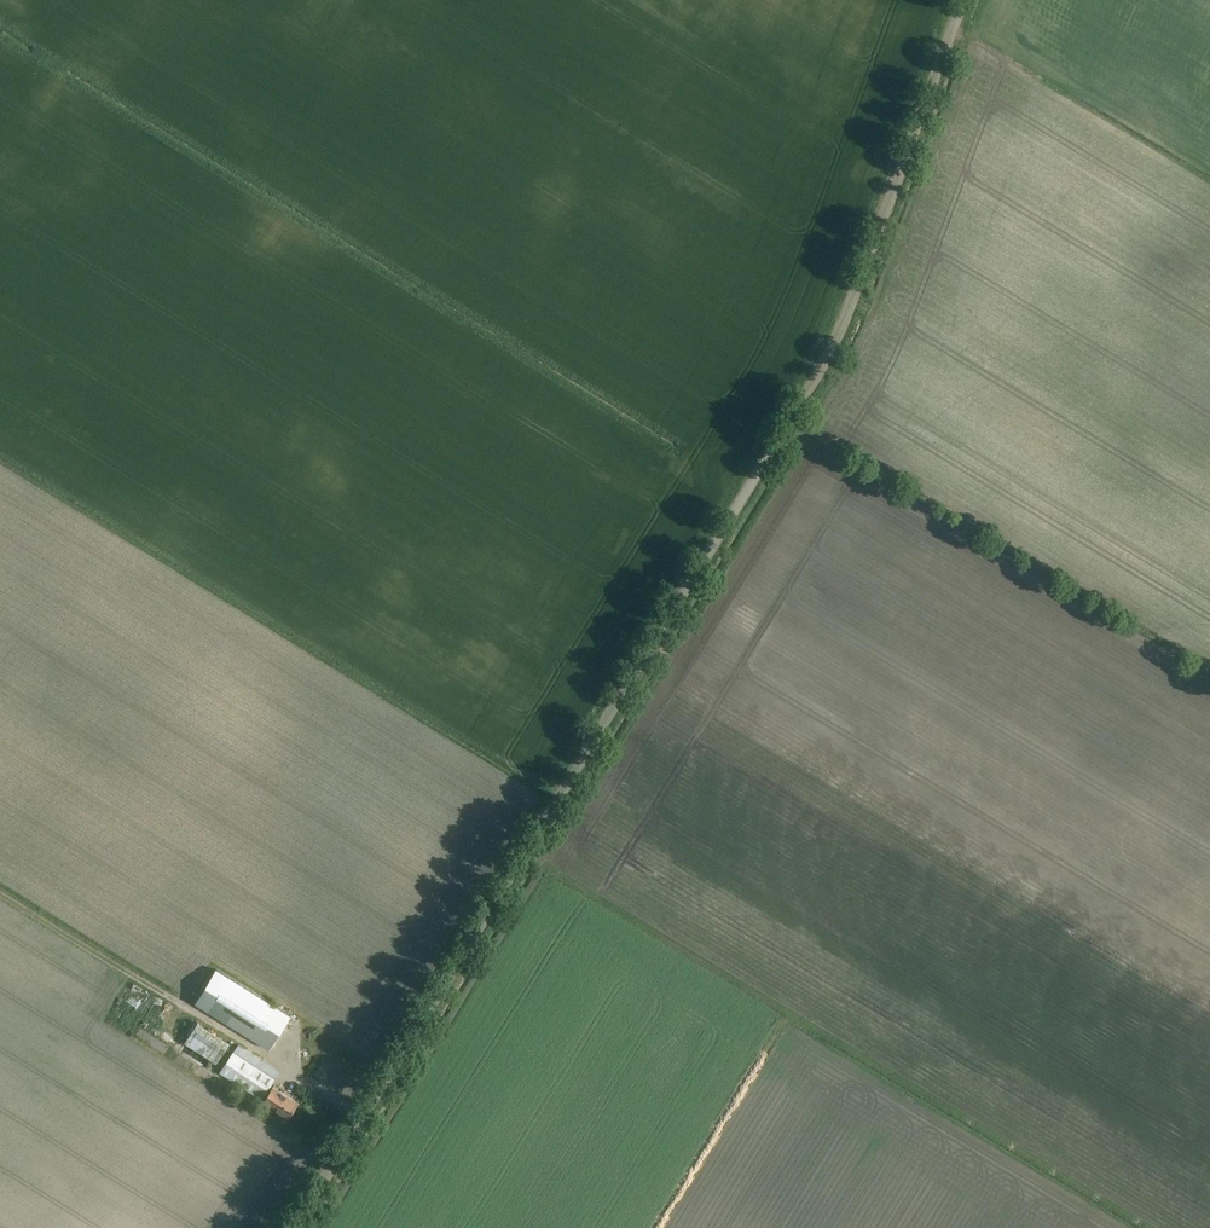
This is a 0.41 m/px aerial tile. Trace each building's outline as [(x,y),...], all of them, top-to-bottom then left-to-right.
[(213,970),(191,1002),(264,1050),(286,1018),(213,970)] [(122,1003),(112,1014),(122,1023),(131,1012),(122,1003)] [(230,1043),(199,1024),(186,1044),(217,1063),(230,1043)] [(281,1071),(239,1044),(220,1072),(262,1099),(281,1071)] [(316,1051),(307,1060),(312,1065),(321,1056),(316,1051)] [(299,1101),(274,1085),(264,1100),(289,1116),(299,1101)]
